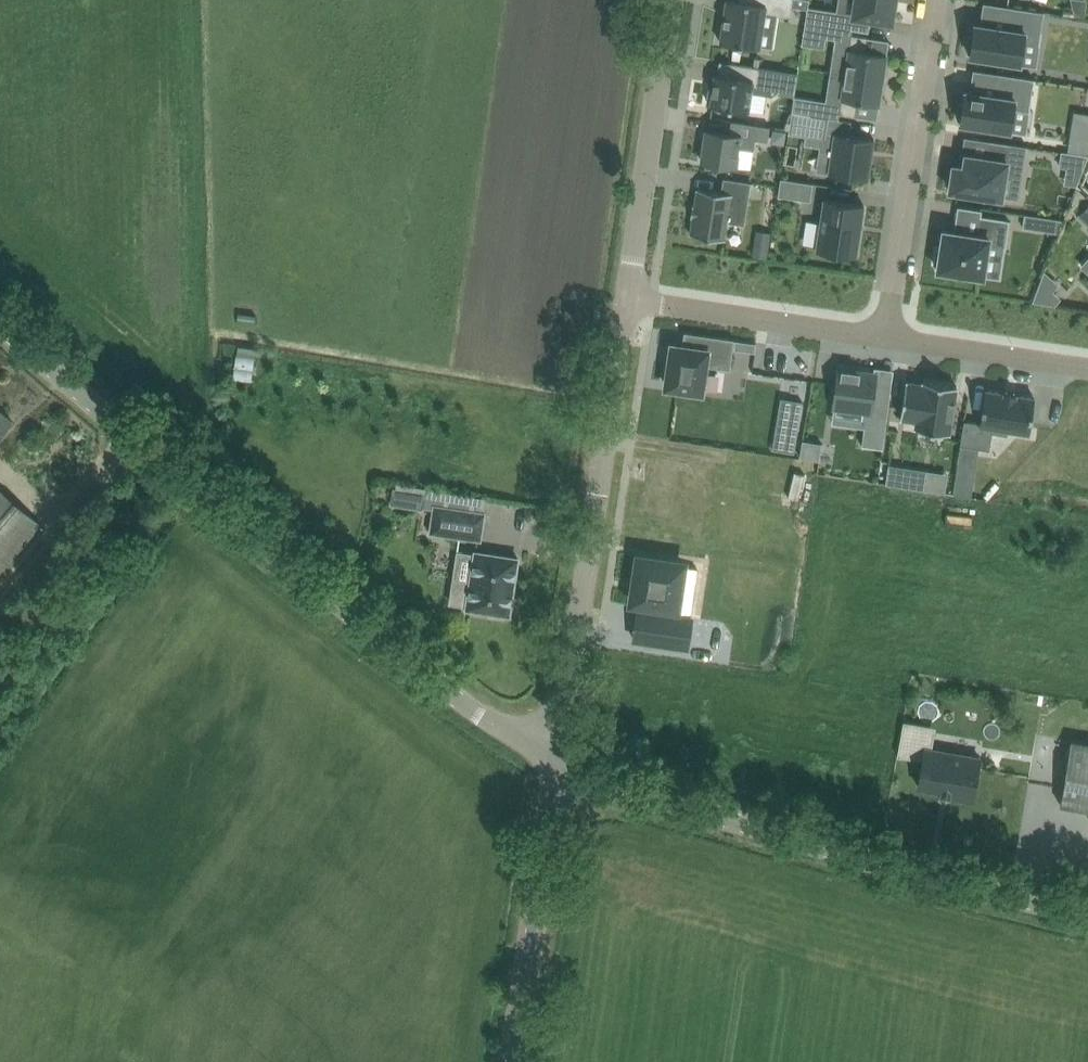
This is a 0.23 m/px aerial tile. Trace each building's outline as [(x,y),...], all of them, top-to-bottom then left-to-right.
[(766,11),(791,15),(792,6),(808,9),(809,6),(810,0),(738,0),(737,0),(727,0),(721,41),(761,47),(766,11)] [(854,15),(892,21),(896,0),(856,0),(854,15)] [(1075,15),(1086,16),(1087,0),(1072,0),(1075,15)] [(809,6),(808,9),(806,21),(829,24),(836,25),(838,11),(838,10),(809,6)] [(971,52),(971,55),(1021,63),(1024,41),(1040,44),(1045,11),(1008,6),(1005,27),(976,23),(974,36),(971,36),(968,52),(971,52)] [(825,47),(827,38),(827,35),(829,24),(806,21),(803,44),(825,47)] [(846,73),(884,79),(888,54),(866,51),(868,37),(852,34),(853,28),(836,25),(829,24),(827,35),(827,38),(837,39),(832,71),(846,73)] [(711,104),(750,110),(752,92),(773,95),(787,85),(789,71),(732,62),(732,63),(733,63),(733,62),(742,64),(740,78),(716,74),(714,88),(710,87),(708,100),(711,101),(711,104)] [(884,79),(846,73),(840,113),(856,115),(858,101),(880,104),(884,79)] [(1035,80),(998,74),(994,96),(966,91),(964,105),(960,104),(958,120),(961,121),(961,123),(1011,131),(1014,110),(1030,112),(1035,80)] [(795,95),(793,111),(813,114),(815,98),(795,95)] [(792,111),(789,133),(826,138),(829,117),(792,111)] [(773,138),(776,142),(784,143),(786,131),(774,129),(773,138)] [(707,130),(706,134),(705,140),(702,161),(737,165),(739,147),(754,149),(756,137),(707,130)] [(868,177),(875,137),(836,130),(829,170),(868,177)] [(1087,149),(1087,133),(1071,131),(1069,146),(1087,149)] [(1002,197),(1006,173),(1025,165),(1028,146),(991,140),(988,157),(967,154),(965,166),(954,165),(954,169),(949,168),(947,184),(951,185),(951,189),(1002,197)] [(1067,166),(1084,169),(1087,155),(1069,152),(1063,151),(1061,165),(1067,166)] [(693,215),(694,215),(691,233),(725,239),(728,221),(745,224),(752,182),(724,177),(722,191),(698,187),(695,205),(694,205),(694,204),(693,204),(692,216),(693,216),(693,215)] [(814,182),(782,177),(779,195),(811,200),(814,182)] [(865,204),(825,198),(817,250),(857,256),(865,204)] [(1080,215),(1087,222),(1087,206),(1080,215)] [(1024,224),(1060,233),(1063,220),(1027,212),(1024,224)] [(1006,246),(1010,220),(979,215),(976,235),(944,230),(941,249),(937,248),(935,264),(939,264),(938,269),(984,276),(989,244),(1006,246)] [(768,257),(770,247),(755,245),(753,255),(768,257)] [(1062,298),(1054,290),(1042,279),(1033,301),(1056,305),(1062,298)] [(683,346),(673,345),(667,386),(702,391),(706,365),(731,368),(735,338),(685,331),(683,346)] [(234,378),(253,380),(257,347),(239,345),(234,378)] [(839,368),(834,406),(867,410),(862,446),(884,449),(892,381),(891,381),(890,383),(877,381),(878,373),(839,368)] [(950,434),(957,386),(923,381),(923,385),(906,382),(901,418),(919,421),(918,429),(950,434)] [(1030,432),(1036,397),(1016,394),(1017,392),(1006,390),(1005,393),(986,389),(981,422),(965,420),(961,444),(990,449),(993,432),(1008,434),(1009,428),(1030,432)] [(782,397),(778,423),(799,426),(804,401),(782,397)] [(13,420),(0,409),(0,435),(13,420)] [(803,439),(801,456),(820,460),(823,443),(803,439)] [(889,464),(887,483),(946,492),(949,473),(889,464)] [(974,482),(956,479),(954,493),(972,496),(974,482)] [(424,503),(423,506),(435,508),(432,531),(478,538),(481,538),(485,513),(483,512),(485,498),(485,496),(426,487),(425,493),(424,503)] [(41,523),(0,488),(0,571),(41,523)] [(394,488),(392,503),(423,508),(423,506),(424,503),(425,493),(394,488)] [(467,607),(491,611),(490,614),(505,616),(506,613),(510,614),(519,557),(476,551),(476,553),(458,551),(451,602),(468,605),(467,607)] [(693,620),(678,618),(686,567),(641,560),(635,605),(660,608),(657,625),(650,623),(647,643),(688,650),(691,636),(693,620)] [(57,610),(78,608),(77,596),(56,598),(57,610)] [(1061,804),(1087,809),(1087,742),(1072,739),(1061,804)] [(974,800),(981,758),(925,748),(919,786),(941,790),(940,794),(974,800)]
